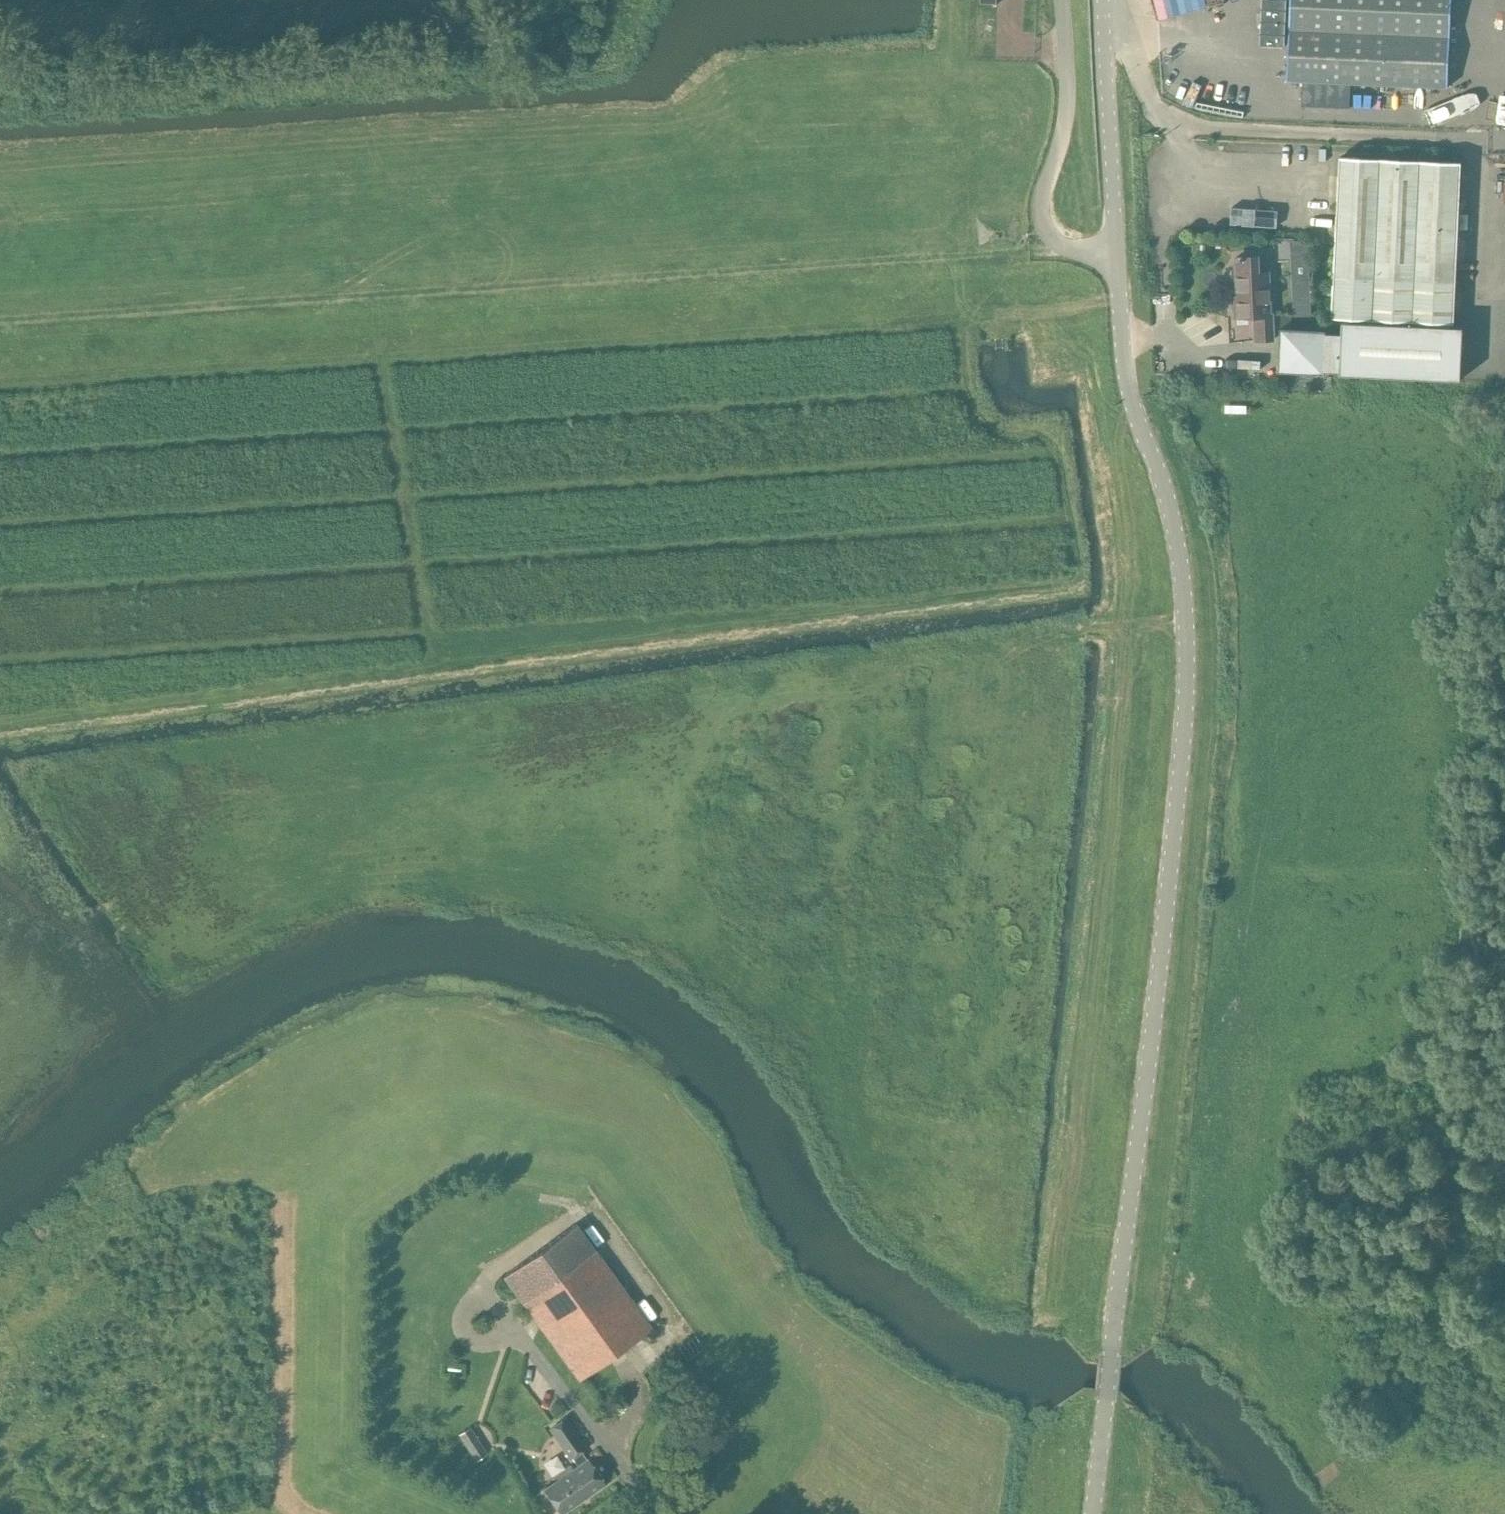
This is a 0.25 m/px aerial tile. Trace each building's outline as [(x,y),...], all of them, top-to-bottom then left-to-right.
[(1248,37),(1280,37),(1281,0),(1250,0),(1248,37)] [(1287,81),(1448,88),(1452,0),(1291,0),(1287,81)] [(1464,324),(1454,324),(1462,163),(1341,158),(1334,318),(1348,319),(1348,323),(1343,323),(1343,335),(1341,335),(1339,372),(1341,373),(1341,375),(1462,380),(1464,324)] [(1309,241),(1291,242),(1294,317),(1312,317),(1310,279),(1309,241)] [(1256,341),(1274,340),(1273,315),(1271,315),(1269,276),(1259,277),(1258,257),(1236,258),(1238,298),(1234,298),(1235,318),(1255,317),(1256,341)] [(1339,372),(1341,335),(1326,334),(1326,332),(1282,330),(1280,372),(1324,374),(1324,372),(1339,372)] [(506,1279),(567,1365),(579,1381),(652,1329),(578,1227),(506,1279)] [(545,1489),(551,1498),(562,1513),(605,1484),(588,1460),(587,1460),(581,1450),(584,1448),(570,1428),(563,1418),(557,1423),(550,1427),(557,1437),(571,1457),(572,1456),(578,1466),(573,1470),(571,1466),(557,1475),(560,1479),(545,1489)] [(459,1435),(468,1452),(477,1464),(489,1454),(471,1427),(459,1435)]
